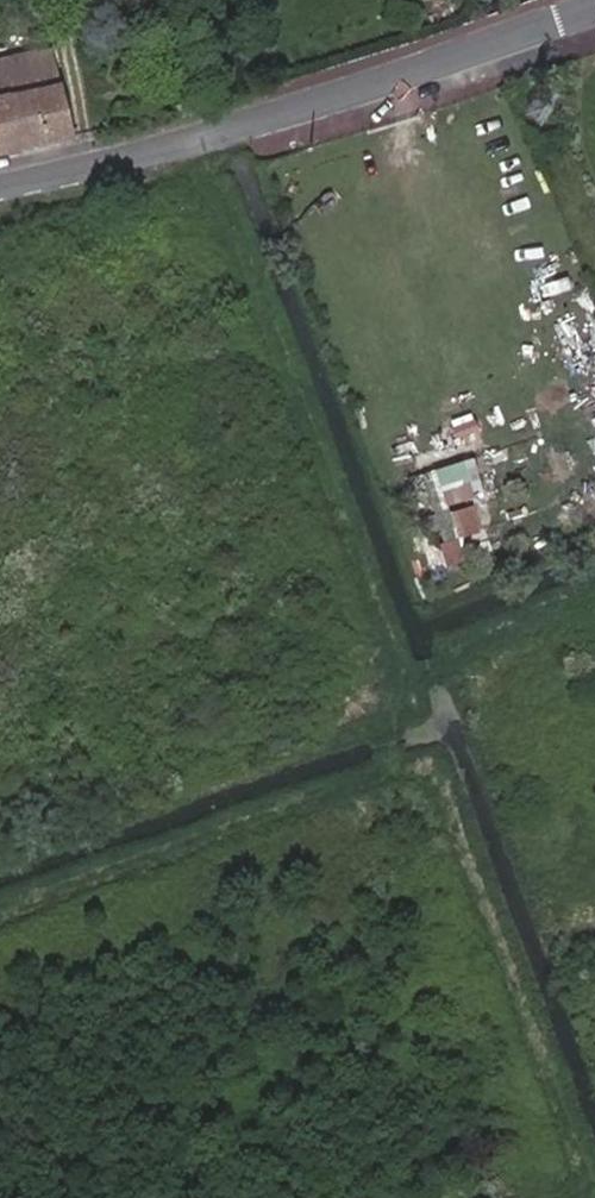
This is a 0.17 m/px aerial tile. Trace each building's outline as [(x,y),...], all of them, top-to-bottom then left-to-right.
[(20,154),(72,141),(55,55),(4,67),(20,154)] [(0,68),(0,159),(20,154),(4,67),(0,68)] [(459,563),(454,539),(477,534),(470,504),(433,513),(445,566),(459,563)]
